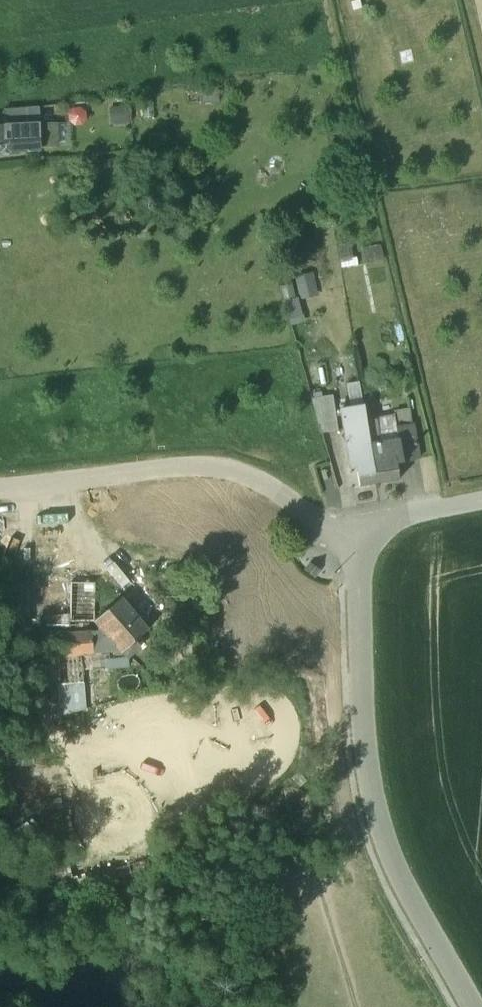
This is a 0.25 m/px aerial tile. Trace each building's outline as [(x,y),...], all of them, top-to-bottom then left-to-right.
[(127,103),(108,105),(111,124),(129,122),(127,103)] [(24,112),(4,114),(5,126),(9,126),(24,125),(24,112)] [(9,126),(5,126),(0,126),(0,153),(11,153),(26,150),(26,149),(38,149),(37,124),(25,125),(24,125),(9,126)] [(362,245),(363,260),(382,258),(381,243),(362,245)] [(316,292),(310,268),(294,273),(301,296),(316,292)] [(292,281),(279,285),(291,324),(305,320),(292,281)] [(335,393),(314,397),(320,434),(333,432),(341,431),(335,393)] [(364,405),(340,409),(349,469),(356,467),(359,486),(375,483),(370,444),(370,443),(366,421),(364,405)] [(411,416),(394,419),(397,433),(414,431),(411,416)] [(376,419),(366,421),(370,443),(370,444),(380,443),(376,419)] [(414,431),(397,433),(398,439),(398,440),(399,440),(403,461),(419,459),(414,431)] [(380,443),(370,444),(375,483),(399,479),(396,463),(403,461),(399,440),(398,440),(398,439),(380,443)] [(95,583),(71,582),(69,621),(94,621),(95,583)] [(121,597),(95,620),(98,624),(99,632),(90,633),(92,652),(93,652),(120,650),(122,652),(123,651),(128,657),(140,647),(134,641),(148,629),(121,597)] [(90,633),(37,638),(39,657),(81,653),(92,652),(90,633)] [(81,653),(39,657),(42,683),(57,681),(84,679),(81,653)] [(84,679),(57,681),(60,710),(87,707),(84,679)]
